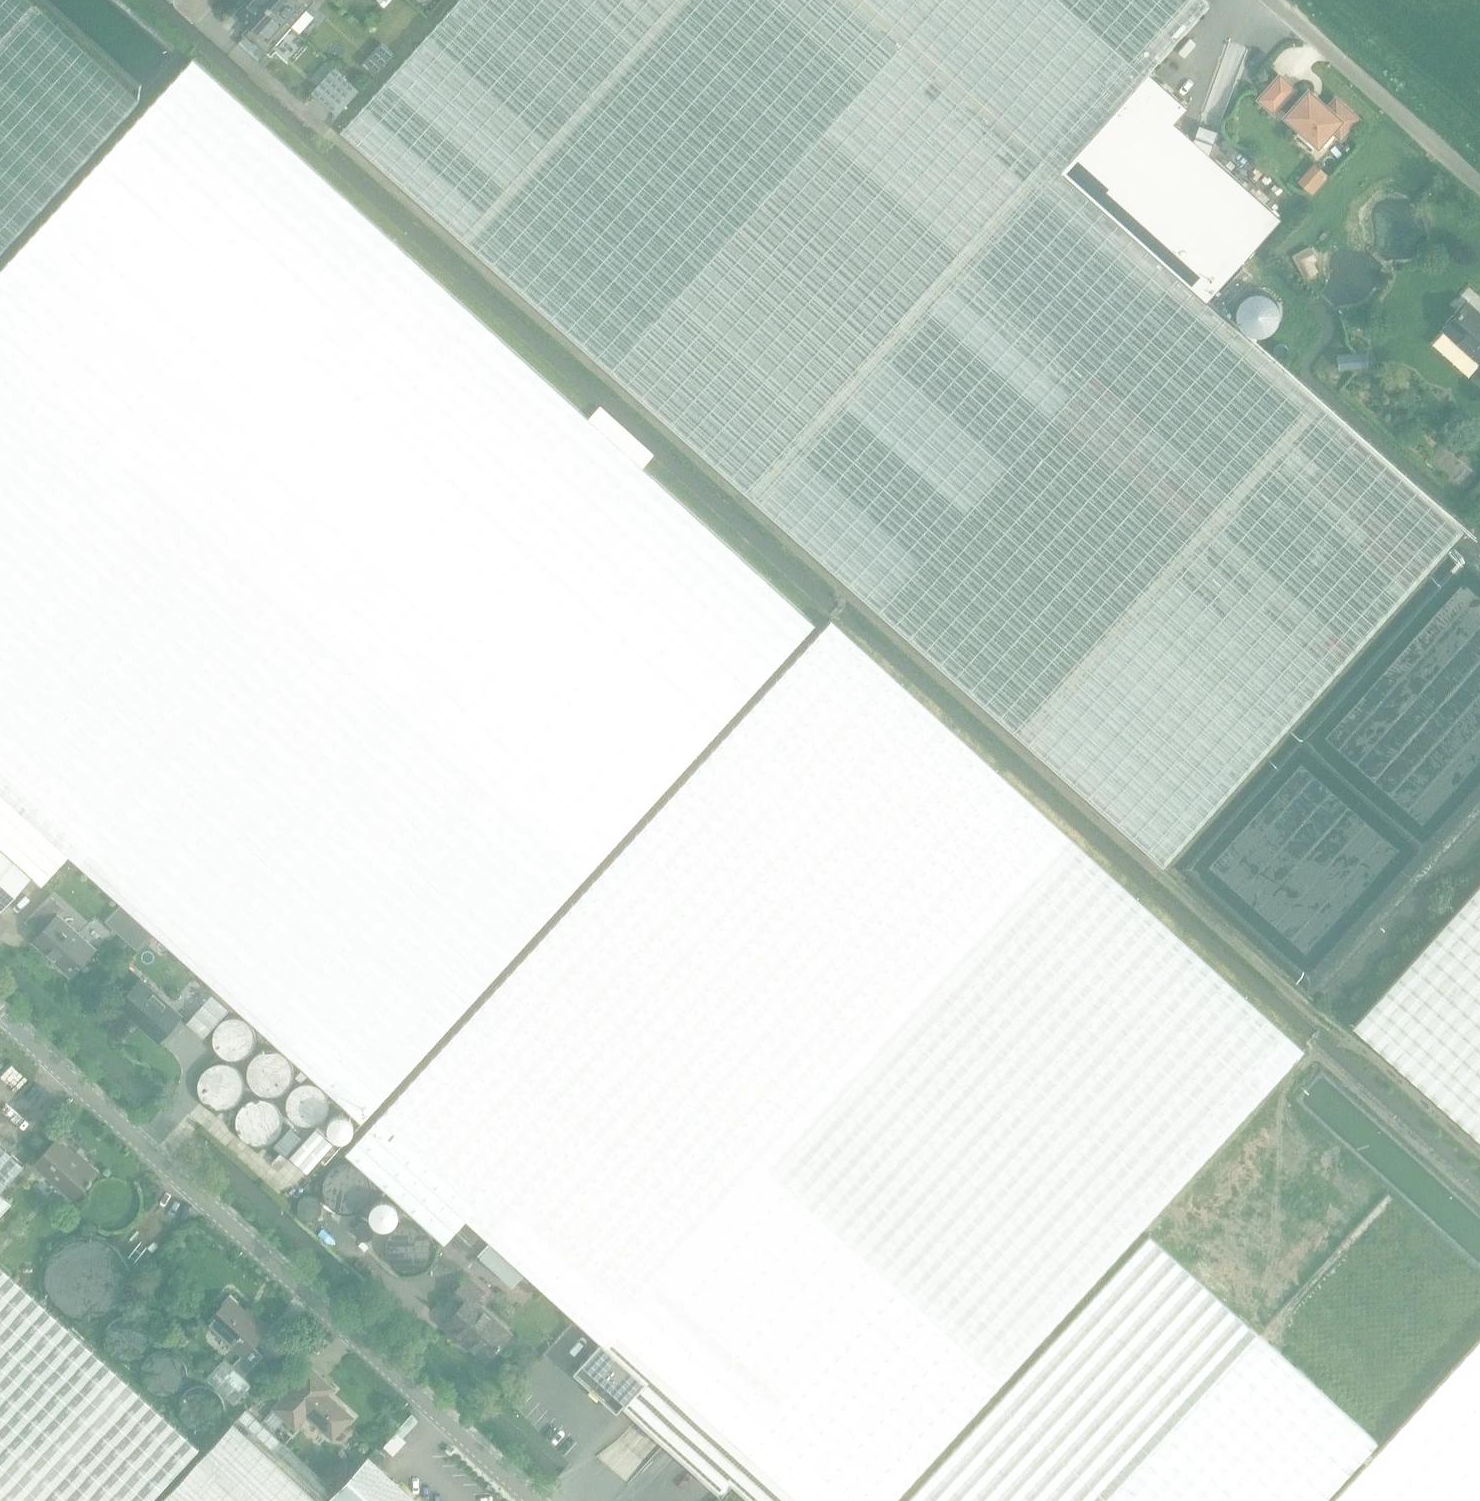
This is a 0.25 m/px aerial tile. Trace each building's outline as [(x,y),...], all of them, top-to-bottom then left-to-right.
[(141,101),(31,0),(0,0),(0,255),(141,101)] [(262,0),(242,0),(246,3),(238,12),(253,25),(246,33),(246,34),(238,43),(239,43),(247,34),(268,53),(292,27),(262,0)] [(292,27),(316,0),(262,0),(292,27)] [(342,132),(1164,865),(1463,531),(1465,529),(1333,412),(1298,381),(1207,301),(1061,170),(1149,71),(1210,3),(1207,0),(460,0),(342,132)] [(0,272),(0,688),(39,646),(60,623),(232,434),(353,301),(401,248),(194,59),(0,272)] [(335,70),(315,92),(339,113),(359,91),(335,70)] [(1149,71),(1061,170),(1207,301),(1282,217),(1211,153),(1214,143),(1211,142),(1212,139),(1199,134),(1198,137),(1195,136),(1194,138),(1175,121),(1188,106),(1149,71)] [(1279,106),(1288,114),(1287,115),(1318,144),(1329,131),(1339,139),(1357,118),(1336,100),(1328,109),(1308,91),(1301,99),(1292,91),(1294,89),(1280,77),(1261,99),(1274,111),(1279,106)] [(1315,163),(1298,181),(1312,194),(1329,176),(1315,163)] [(1309,246),(1291,255),(1303,279),(1318,272),(1314,263),(1317,261),(1309,246)] [(0,688),(0,769),(18,785),(93,854),(82,866),(363,1122),(364,1121),(372,1111),(376,1107),(453,1022),(574,888),(807,633),(814,624),(643,467),(589,419),(401,248),(353,301),(232,434),(60,623),(39,646),(0,688)] [(1222,308),(1253,274),(1244,266),(1213,300),(1222,308)] [(1432,345),(1454,365),(1455,364),(1466,352),(1479,363),(1473,370),(1479,377),(1479,314),(1467,303),(1444,330),(1432,345)] [(1367,352),(1338,355),(1339,369),(1368,367),(1367,352)] [(380,1116),(478,1206),(466,1218),(601,1341),(633,1305),(848,1500),(892,1500),(933,1456),(1292,1063),(1304,1050),(831,619),(460,1028),(380,1116)] [(0,912),(33,876),(43,885),(69,855),(82,866),(93,854),(17,785),(0,769),(0,911),(0,912)] [(1355,1026),(1479,1138),(1479,887),(1355,1026)] [(96,948),(59,914),(65,908),(50,894),(26,920),(41,934),(35,940),(72,974),(96,948)] [(159,1040),(182,1015),(142,979),(119,1004),(159,1040)] [(229,1009),(212,994),(186,1023),(203,1038),(229,1009)] [(281,1123),(281,1122),(281,1117),(279,1111),(277,1107),(273,1103),(270,1100),(265,1097),(260,1095),(255,1094),(250,1095),(244,1096),(238,1099),(234,1102),(231,1106),(228,1111),(226,1116),(225,1122),(226,1127),(228,1133),(230,1137),(233,1141),(237,1145),(242,1148),(251,1150),(257,1150),(263,1148),(268,1145),(272,1143),(276,1139),(279,1133),(280,1128),(281,1123)] [(445,1242),(466,1218),(477,1206),(380,1116),(347,1152),(445,1242)] [(317,1127),(290,1157),(308,1173),(335,1143),(317,1127)] [(299,1136),(290,1129),(275,1145),(284,1153),(299,1136)] [(73,1198),(98,1171),(76,1151),(74,1153),(58,1139),(35,1163),(73,1198)] [(13,1202),(1,1192),(25,1165),(0,1142),(0,1216),(13,1202)] [(288,1160),(280,1153),(271,1163),(279,1170),(288,1160)] [(364,1187),(363,1180),(360,1175),(355,1172),(348,1169),(341,1170),(336,1174),(333,1176),(331,1180),(330,1186),(331,1193),(335,1199),(341,1203),(347,1204),(353,1203),(359,1199),(362,1194),(364,1187)] [(1142,1237),(902,1500),(1323,1500),(1372,1447),(1142,1237)] [(115,1274),(114,1266),(112,1260),(108,1253),(103,1247),(98,1244),(91,1240),(85,1238),(77,1238),(71,1239),(62,1242),(57,1245),(52,1249),(48,1255),(45,1261),(43,1268),(43,1274),(44,1281),(46,1288),(49,1294),(54,1300),(60,1304),(67,1308),(74,1309),(80,1310),(88,1309),(93,1307),(98,1304),(105,1299),(109,1294),(112,1288),(114,1281),(115,1274)] [(524,1275),(491,1246),(481,1257),(513,1287),(524,1275)] [(200,1447),(0,1264),(0,1500),(151,1500),(200,1447)] [(487,1359),(511,1332),(475,1299),(484,1289),(470,1276),(452,1295),(462,1304),(450,1317),(474,1340),(470,1344),(487,1359)] [(252,1344),(267,1327),(246,1308),(244,1309),(230,1297),(208,1321),(244,1353),(233,1365),(244,1374),(260,1357),(263,1354),(252,1344)] [(601,1341),(573,1371),(617,1410),(622,1404),(721,1494),(732,1482),(753,1500),(848,1500),(633,1305),(601,1341)] [(1330,1500),(1479,1500),(1479,1336),(1330,1500)] [(260,1357),(244,1374),(253,1383),(254,1384),(270,1367),(260,1357)] [(225,1358),(207,1377),(235,1403),(252,1384),(225,1358)] [(273,1407),(286,1418),(295,1427),(307,1413),(333,1437),(353,1416),(327,1392),(332,1386),(311,1366),(273,1407)] [(328,1500),(326,1498),(334,1489),(274,1432),(286,1418),(273,1407),(261,1421),(247,1407),(159,1500),(329,1500),(328,1500)] [(397,1431),(383,1445),(393,1454),(407,1440),(403,1437),(397,1431)] [(377,1448),(369,1456),(379,1465),(386,1457),(377,1448)] [(379,1465),(369,1456),(369,1455),(328,1500),(329,1500),(418,1500),(379,1465)]
